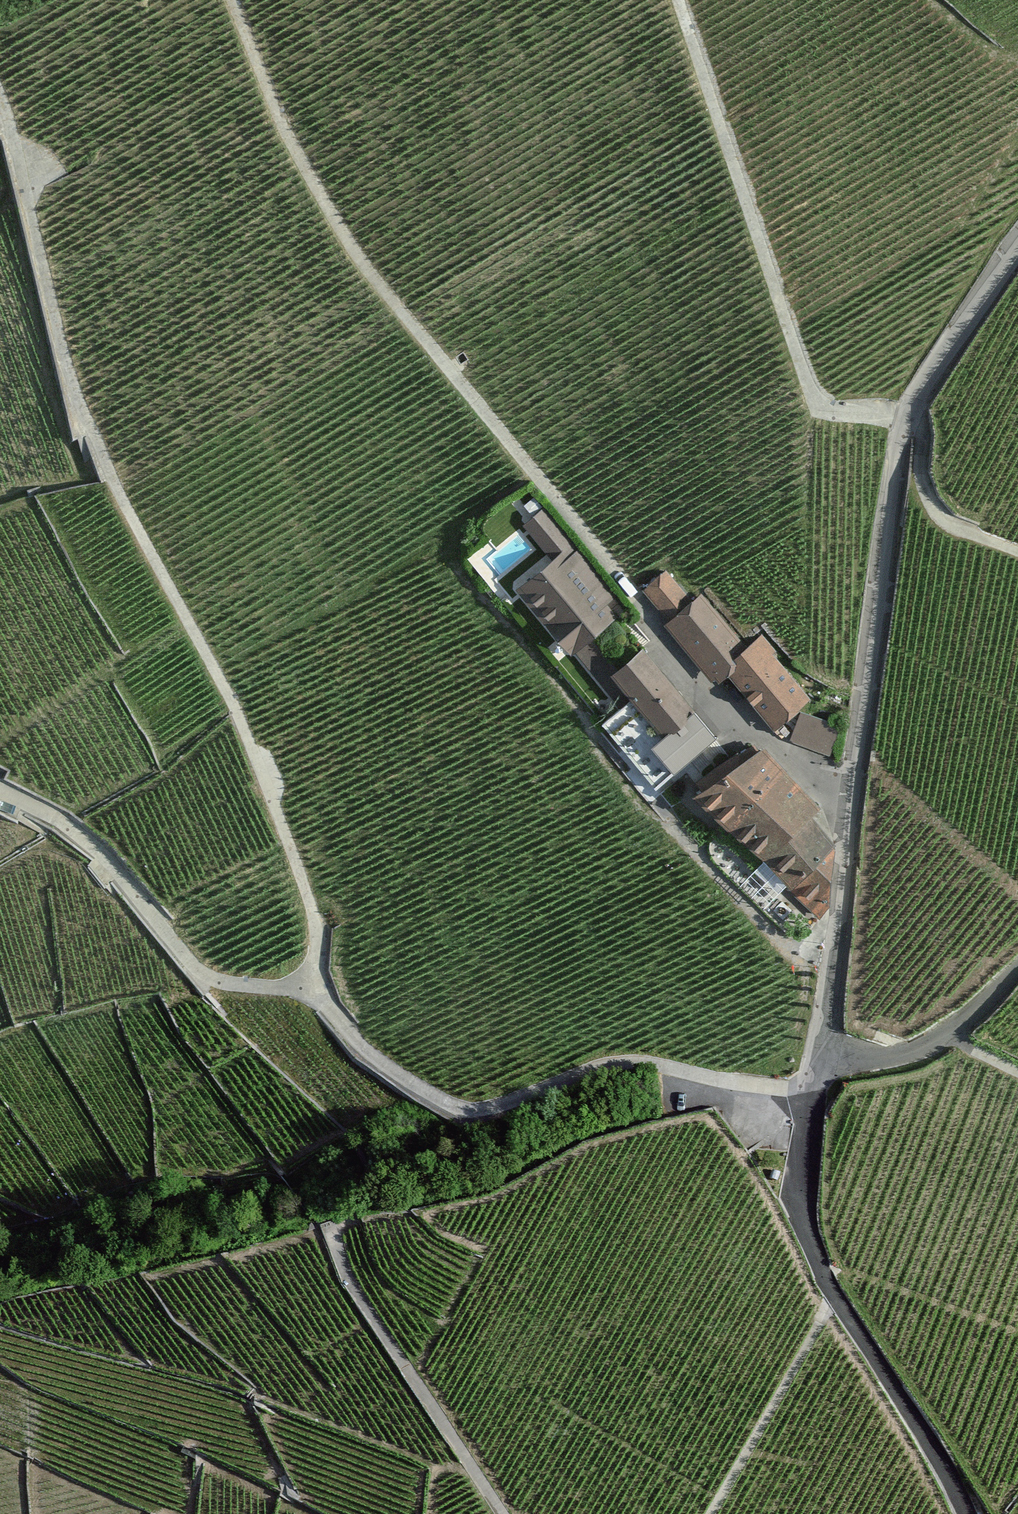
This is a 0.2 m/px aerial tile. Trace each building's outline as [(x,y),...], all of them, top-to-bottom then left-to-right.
[(550,560),(515,589),(574,659),(580,655),(619,622),(607,606),(616,598),(547,514),(526,531),(550,560)] [(693,607),(670,578),(647,596),(716,682),(730,672),(777,730),(814,700),(764,638),(749,649),(706,597),(693,607)] [(644,652),(619,622),(580,655),(604,685),(615,676),(644,652)] [(696,712),(644,652),(615,676),(636,699),(664,736),(696,712)] [(664,736),(636,699),(605,723),(657,790),(719,741),(696,712),(664,736)] [(838,726),(802,715),(795,740),(830,751),(838,726)] [(823,810),(765,749),(694,795),(792,885),(789,889),(817,915),(824,904),(833,839),(813,819),(823,810)]
